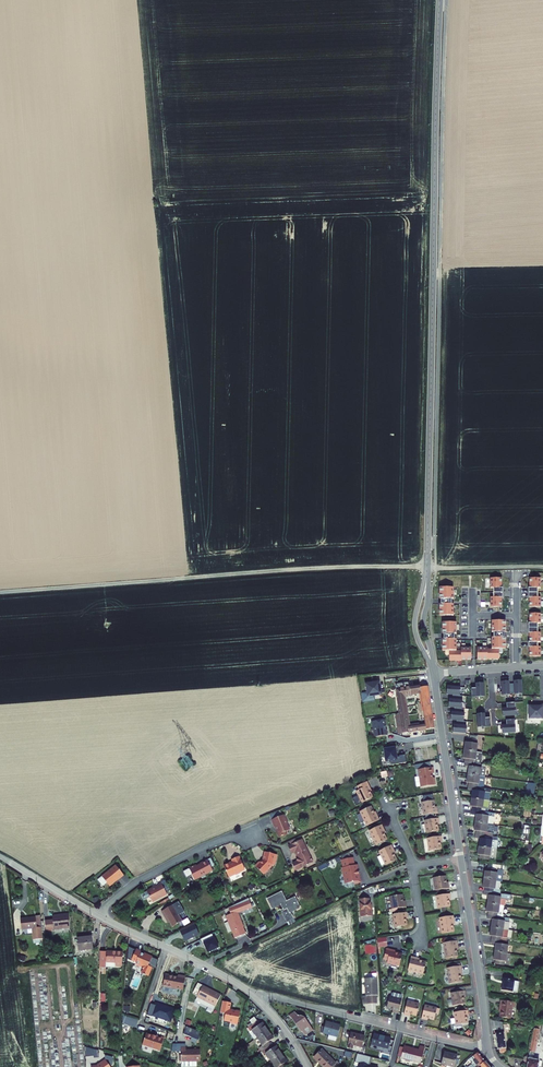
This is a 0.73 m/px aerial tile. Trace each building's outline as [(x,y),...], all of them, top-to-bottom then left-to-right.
[(501,576),(489,577),(490,586),(493,586),(493,596),(490,596),(490,606),(501,605),(501,596),(502,596),(502,586),(501,586),(501,576)] [(540,586),(540,576),(528,576),(528,586),(528,596),(529,596),(529,605),(540,605),(540,595),(537,595),(537,586),(540,586)] [(439,603),(439,615),(453,615),(453,603),(451,603),(451,598),(453,598),(453,587),(439,587),(439,598),(440,598),(440,603),(439,603)] [(540,621),(540,611),(529,612),(529,621),(528,621),(528,631),(529,631),(529,640),(528,640),(528,645),(529,645),(529,655),(540,655),(540,645),(537,645),(537,640),(540,640),(540,631),(537,631),(537,621),(540,621)] [(505,631),(505,619),(491,619),(491,631),(493,631),(493,636),(491,636),(491,647),(487,647),(487,646),(477,646),(477,659),(487,659),(487,658),(499,658),(499,647),(505,647),(505,636),(504,636),(504,631),(505,631)] [(471,659),(471,646),(461,646),(461,649),(456,649),(456,638),(454,638),(454,633),(456,633),(456,622),(442,622),(442,633),(444,633),(444,638),(442,638),(442,650),(449,650),(449,660),(461,660),(461,659),(471,659)] [(522,691),(521,678),(513,679),(513,692),(522,691)] [(509,692),(508,679),(500,679),(501,693),(509,692)] [(482,681),(473,681),(474,685),(469,686),(469,694),(482,694),(482,681)] [(409,687),(409,683),(395,685),(399,713),(394,714),(396,729),(401,728),(402,734),(434,729),(427,687),(420,688),(420,686),(409,687)] [(445,683),(444,691),(457,693),(458,685),(445,683)] [(447,696),(446,704),(459,706),(460,698),(447,696)] [(515,714),(514,701),(505,701),(505,706),(501,706),(501,714),(515,714)] [(542,702),(542,705),(530,704),(530,717),(542,717),(542,702)] [(449,709),(448,717),(461,719),(462,711),(449,709)] [(475,725),(488,724),(488,715),(483,715),(483,711),(475,712),(475,725)] [(514,731),(513,718),(504,718),(505,723),(500,723),(501,731),(514,731)] [(450,728),(463,730),(464,722),(451,720),(450,728)] [(462,738),(460,746),(474,749),(476,736),(465,735),(465,738),(462,738)] [(462,755),(461,758),(472,760),(474,749),(460,746),(459,754),(462,755)] [(396,757),(394,748),(383,750),(385,762),(390,762),(390,765),(406,763),(404,755),(398,756),(398,757),(396,757)] [(422,749),(414,750),(416,762),(424,761),(422,749)] [(465,763),(464,771),(477,773),(482,774),(483,766),(471,763),(472,760),(461,758),(461,762),(465,763)] [(431,774),(430,768),(415,771),(418,788),(433,786),(432,779),(430,779),(429,775),(431,774)] [(465,780),(464,783),(475,785),(479,786),(482,774),(477,773),(464,771),(462,780),(465,780)] [(368,782),(358,787),(360,791),(357,792),(362,803),(373,798),(370,791),(371,790),(368,782)] [(469,788),(468,796),(486,799),(488,788),(479,786),(475,785),(464,783),(464,787),(469,788)] [(424,802),(422,803),(423,815),(425,815),(426,817),(433,816),(433,814),(437,813),(436,809),(435,809),(433,795),(424,796),(424,802)] [(470,804),(469,808),(478,809),(484,811),(486,799),(468,796),(466,804),(470,804)] [(361,812),(367,826),(380,820),(377,813),(375,814),(371,807),(361,812)] [(473,812),(472,819),(484,822),(489,823),(491,812),(484,811),(478,809),(469,808),(469,811),(473,812)] [(281,814),(268,820),(271,827),(272,826),(274,831),(276,837),(283,834),(282,831),(286,830),(284,823),(284,822),(283,818),(282,817),(281,814)] [(438,818),(424,820),(426,833),(438,831),(437,823),(438,823),(438,818)] [(474,828),(474,832),(481,833),(488,834),(490,823),(489,823),(484,822),(472,819),(470,828),(474,828)] [(382,825),(370,830),(376,844),(387,839),(383,832),(385,831),(382,825)] [(477,836),(475,844),(488,846),(493,847),(494,839),(490,838),(491,835),(488,834),(481,833),(474,832),(473,835),(477,836)] [(440,836),(427,838),(429,850),(440,849),(439,841),(441,840),(440,836)] [(288,845),(286,846),(289,853),(292,851),(295,858),(294,861),(290,863),(293,870),(310,862),(299,839),(296,841),(294,838),(287,841),(288,845)] [(477,852),(476,856),(490,858),(493,847),(488,846),(475,844),(474,852),(477,852)] [(379,851),(386,864),(397,859),(393,852),(395,851),(392,845),(379,851)] [(273,854),(262,851),(260,859),(257,862),(256,861),(252,865),(261,874),(270,864),(272,864),(273,858),(272,858),(273,854)] [(221,865),(226,876),(233,873),(233,874),(238,872),(237,871),(242,869),(236,855),(229,859),(230,861),(229,861),(230,862),(227,863),(227,862),(221,865)] [(351,856),(342,858),(343,866),(341,866),(343,875),(345,876),(346,882),(352,881),(353,882),(359,881),(357,873),(356,873),(356,870),(357,870),(356,864),(353,864),(351,856)] [(189,874),(192,880),(210,870),(205,859),(198,863),(194,865),(194,864),(187,868),(190,874),(189,874)] [(114,866),(100,877),(108,887),(116,880),(116,881),(122,876),(114,866)] [(484,869),(483,877),(495,879),(496,867),(487,866),(486,869),(484,869)] [(503,868),(496,867),(495,879),(500,880),(502,880),(503,868)] [(433,877),(434,890),(448,887),(447,883),(446,883),(444,875),(433,877)] [(484,886),(483,890),(493,891),(500,892),(500,889),(499,889),(500,880),(495,879),(483,877),(481,886),(484,886)] [(145,891),(151,902),(165,894),(159,883),(153,886),(153,887),(154,888),(151,889),(150,889),(145,891)] [(487,894),(486,902),(498,904),(502,904),(502,905),(503,897),(509,898),(510,894),(500,892),(493,891),(483,890),(483,893),(487,894)] [(265,900),(269,908),(283,901),(280,893),(265,900)] [(435,895),(437,907),(449,905),(448,897),(450,897),(449,893),(435,895)] [(390,895),(392,908),(389,908),(389,911),(397,910),(397,907),(406,906),(405,901),(403,902),(402,894),(390,895)] [(366,897),(357,897),(359,915),(370,914),(369,906),(368,906),(368,901),(367,901),(366,897)] [(245,898),(234,904),(237,912),(248,907),(245,898)] [(279,912),(285,924),(291,920),(289,915),(298,909),(293,899),(284,903),(283,901),(269,908),(270,910),(279,906),(281,911),(279,912)] [(487,910),(486,914),(496,915),(500,916),(500,913),(496,912),(498,904),(486,902),(484,910),(487,910)] [(166,917),(171,927),(181,922),(175,911),(177,910),(174,904),(161,910),(164,918),(166,917)] [(233,904),(225,908),(227,914),(234,911),(234,913),(237,912),(234,904),(233,904)] [(227,914),(222,916),(225,921),(228,931),(231,938),(242,934),(234,913),(234,911),(227,914)] [(393,913),(395,925),(406,924),(405,916),(407,915),(406,911),(393,913)] [(70,927),(69,914),(53,916),(53,920),(45,921),(47,931),(70,927)] [(438,916),(441,932),(453,930),(451,922),(453,922),(452,914),(438,916)] [(490,918),(489,926),(505,929),(507,917),(500,916),(496,915),(486,914),(486,918),(490,918)] [(35,919),(35,918),(20,920),(22,931),(37,929),(35,919)] [(195,934),(191,924),(176,931),(178,935),(179,935),(182,941),(195,934)] [(489,935),(489,938),(499,940),(503,941),(505,929),(489,926),(487,935),(489,935)] [(215,947),(208,933),(197,939),(199,943),(200,943),(204,952),(215,947)] [(80,938),(79,951),(95,951),(96,938),(80,938)] [(493,943),(492,950),(504,952),(505,943),(503,942),(503,941),(499,940),(489,938),(488,942),(493,943)] [(442,941),(444,956),(456,955),(455,947),(457,946),(456,939),(442,941)] [(376,951),(375,943),(364,943),(365,951),(376,951)] [(387,961),(399,964),(402,952),(394,950),(394,948),(386,946),(384,957),(387,958),(387,961)] [(154,968),(151,967),(155,958),(150,956),(150,955),(150,954),(149,953),(148,953),(147,954),(145,953),(145,951),(140,949),(134,960),(139,963),(138,964),(146,968),(144,974),(150,977),(154,968)] [(494,959),(493,963),(502,964),(504,952),(492,950),(491,959),(494,959)] [(118,970),(124,970),(125,955),(104,954),(103,969),(108,969),(108,966),(118,967),(118,970)] [(411,954),(407,968),(422,971),(425,960),(417,958),(418,956),(411,954)] [(446,966),(448,981),(460,979),(459,971),(461,971),(460,964),(446,966)] [(365,994),(366,1000),(376,1000),(375,993),(377,993),(375,975),(362,976),(363,994),(365,994)] [(168,977),(165,991),(174,993),(175,991),(186,994),(189,980),(182,978),(182,982),(174,980),(174,978),(168,977)] [(501,979),(499,990),(509,992),(509,990),(511,982),(511,980),(501,979)] [(218,1011),(224,1001),(206,991),(201,988),(196,998),(201,1000),(200,1001),(218,1011)] [(450,991),(451,1003),(463,1001),(462,993),(464,993),(463,989),(450,991)] [(401,997),(389,994),(386,1005),(394,1007),(394,1009),(398,1010),(401,997)] [(418,1001),(406,998),(403,1011),(407,1013),(408,1011),(415,1013),(418,1001)] [(497,1008),(496,1016),(506,1018),(508,1007),(510,1008),(511,1002),(497,999),(495,1007),(497,1008)] [(200,1001),(199,1005),(216,1015),(218,1011),(200,1001)] [(436,1005),(424,1002),(420,1016),(424,1017),(425,1015),(433,1017),(436,1005)] [(235,1007),(226,1006),(224,1017),(229,1018),(228,1025),(234,1027),(240,1029),(241,1028),(244,1016),(240,1015),(238,1016),(236,1015),(237,1014),(233,1014),(235,1007)] [(302,1028),(306,1033),(312,1028),(310,1025),(312,1023),(303,1012),(302,1011),(301,1010),(300,1010),(297,1012),(296,1010),(293,1008),(288,1013),(291,1015),(292,1017),(301,1029),(302,1028)] [(452,1010),(454,1022),(466,1020),(465,1012),(467,1012),(466,1008),(452,1010)] [(139,1020),(123,1015),(123,1023),(136,1028),(139,1020)] [(324,1018),(321,1031),(327,1032),(336,1035),(339,1022),(324,1018)] [(492,1032),(495,1046),(503,1045),(499,1021),(488,1019),(490,1032),(492,1032)] [(524,1066),(535,1066),(537,1060),(530,1058),(537,1028),(533,1027),(524,1066)] [(258,1048),(262,1046),(272,1039),(268,1031),(265,1032),(263,1028),(262,1029),(257,1032),(250,1036),(257,1049),(258,1048)] [(350,1029),(346,1044),(351,1045),(351,1042),(360,1044),(363,1033),(350,1029)] [(372,1031),(369,1042),(386,1046),(389,1036),(372,1031)] [(143,1045),(160,1050),(164,1038),(157,1035),(156,1036),(146,1033),(143,1045)] [(262,1056),(264,1060),(275,1053),(273,1050),(277,1048),(272,1039),(262,1046),(267,1054),(262,1056)] [(400,1055),(400,1057),(419,1062),(423,1044),(416,1042),(414,1047),(403,1044),(403,1046),(398,1044),(396,1053),(400,1055)] [(185,1049),(185,1044),(177,1044),(177,1051),(181,1051),(181,1061),(183,1061),(197,1061),(200,1061),(200,1049),(185,1049)] [(262,1046),(258,1048),(262,1056),(267,1054),(262,1046)] [(331,1066),(333,1066),(339,1062),(336,1059),(334,1060),(322,1046),(313,1053),(325,1066),(326,1066),(329,1065),(331,1066)] [(443,1050),(440,1062),(453,1065),(457,1053),(443,1050)] [(368,1055),(355,1051),(351,1066),(365,1066),(368,1055)] [(482,1060),(476,1051),(465,1058),(461,1062),(463,1064),(464,1066),(471,1066),(468,1062),(471,1060),(475,1066),(482,1060)] [(272,1066),(278,1066),(284,1063),(279,1056),(277,1057),(275,1053),(264,1060),(266,1064),(269,1062),(272,1066)]
